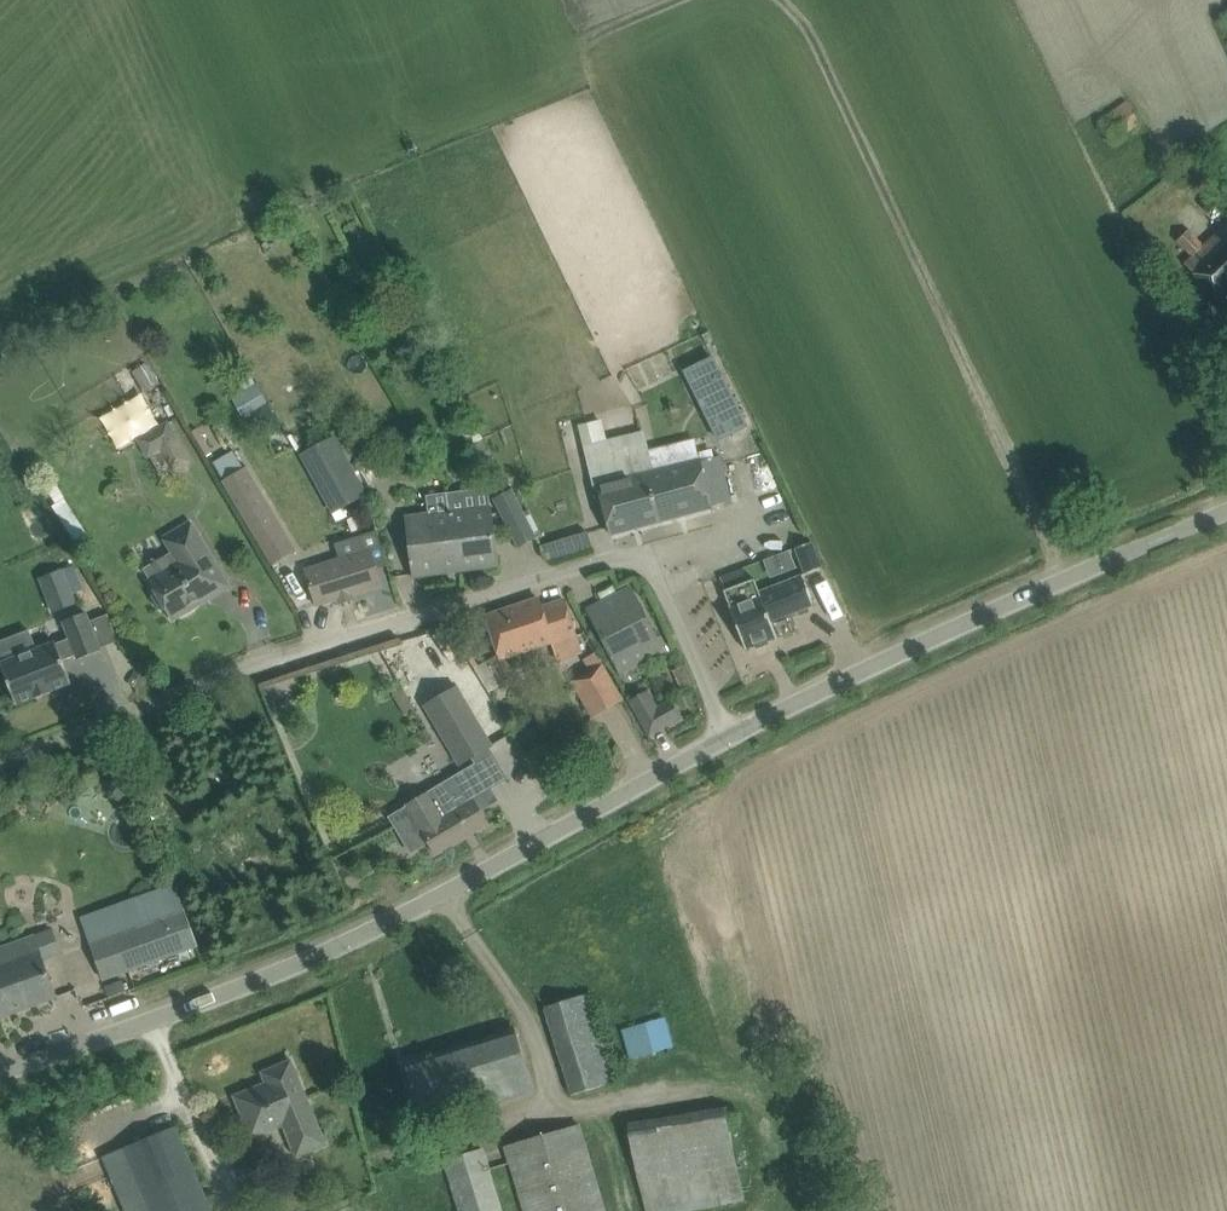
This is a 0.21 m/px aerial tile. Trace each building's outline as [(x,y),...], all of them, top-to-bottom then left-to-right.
[(1117,142),(1142,123),(1126,103),(1101,122),(1117,142)] [(1226,295),(1226,224),(1205,245),(1190,229),(1178,239),(1193,255),(1186,263),(1203,284),(1219,302),(1226,295)] [(726,373),(699,383),(719,435),(746,424),(726,373)] [(190,460),(166,421),(137,439),(148,458),(160,451),(172,471),(190,460)] [(644,430),(583,446),(607,536),(612,535),(668,520),(655,473),(649,450),(644,430)] [(336,435),(303,452),(299,454),(332,514),(367,494),(336,435)] [(483,438),(470,445),(481,466),(494,458),(483,438)] [(291,542),(245,465),(244,465),(234,449),(213,461),(224,479),(222,480),(266,556),(291,542)] [(713,458),(655,473),(668,520),(711,508),(711,507),(731,502),(723,465),(721,456),(713,458)] [(519,547),(535,539),(509,490),(494,498),(519,547)] [(468,510),(466,501),(449,504),(450,512),(453,512),(458,548),(456,548),(458,562),(457,562),(459,570),(498,564),(490,507),(468,510)] [(450,512),(449,504),(434,506),(435,514),(407,518),(415,575),(459,570),(457,562),(458,562),(456,548),(458,548),(453,512),(450,512)] [(173,620),(209,601),(231,590),(194,518),(164,537),(173,551),(144,568),(151,579),(149,580),(155,590),(152,597),(160,610),(167,610),(173,620)] [(550,560),(594,549),(589,530),(542,543),(543,548),(550,560)] [(317,606),(382,585),(377,568),(388,564),(377,532),(335,545),(340,559),(306,570),(317,606)] [(820,568),(810,543),(794,549),(804,574),(820,568)] [(62,570),(40,579),(46,595),(69,587),(62,570)] [(770,620),(812,605),(801,576),(759,592),(754,579),(723,591),(729,607),(728,607),(745,649),(755,645),(756,648),(767,643),(766,641),(777,637),(770,620)] [(654,634),(630,587),(587,609),(614,660),(641,646),(648,659),(667,649),(658,632),(654,634)] [(542,607),(539,598),(487,615),(502,659),(552,642),(553,644),(577,636),(565,599),(542,607)] [(16,704),(71,682),(62,661),(76,655),(78,659),(101,650),(86,612),(63,621),(69,638),(56,643),(55,642),(0,663),(0,664),(16,704)] [(594,717),(620,702),(601,669),(574,685),(594,717)] [(456,685),(425,703),(462,764),(472,757),(489,747),(493,745),(456,685)] [(673,705),(657,714),(647,697),(632,705),(649,736),(680,718),(673,705)] [(132,732),(121,736),(126,749),(142,743),(138,733),(137,730),(132,732)] [(498,801),(476,763),(404,805),(406,807),(388,817),(410,853),(429,842),(436,853),(487,823),(480,811),(498,801)] [(104,980),(198,946),(184,910),(91,943),(104,980)] [(57,997),(35,936),(0,949),(0,1017),(57,997)] [(572,1095),(617,1081),(590,993),(545,1007),(572,1095)] [(631,1059),(673,1046),(664,1018),(623,1031),(631,1059)] [(488,1107),(535,1091),(516,1029),(405,1063),(420,1112),(483,1092),(488,1107)] [(326,1144),(291,1060),(263,1072),(267,1083),(235,1096),(252,1137),(284,1124),(297,1156),(326,1144)] [(742,1201),(724,1106),(628,1123),(631,1136),(644,1210),(687,1210),(742,1201)] [(581,1126),(503,1147),(523,1210),(606,1210),(581,1126)] [(175,1128),(104,1157),(126,1210),(209,1210),(175,1128)] [(482,1150),(442,1161),(458,1210),(502,1210),(482,1150)]
